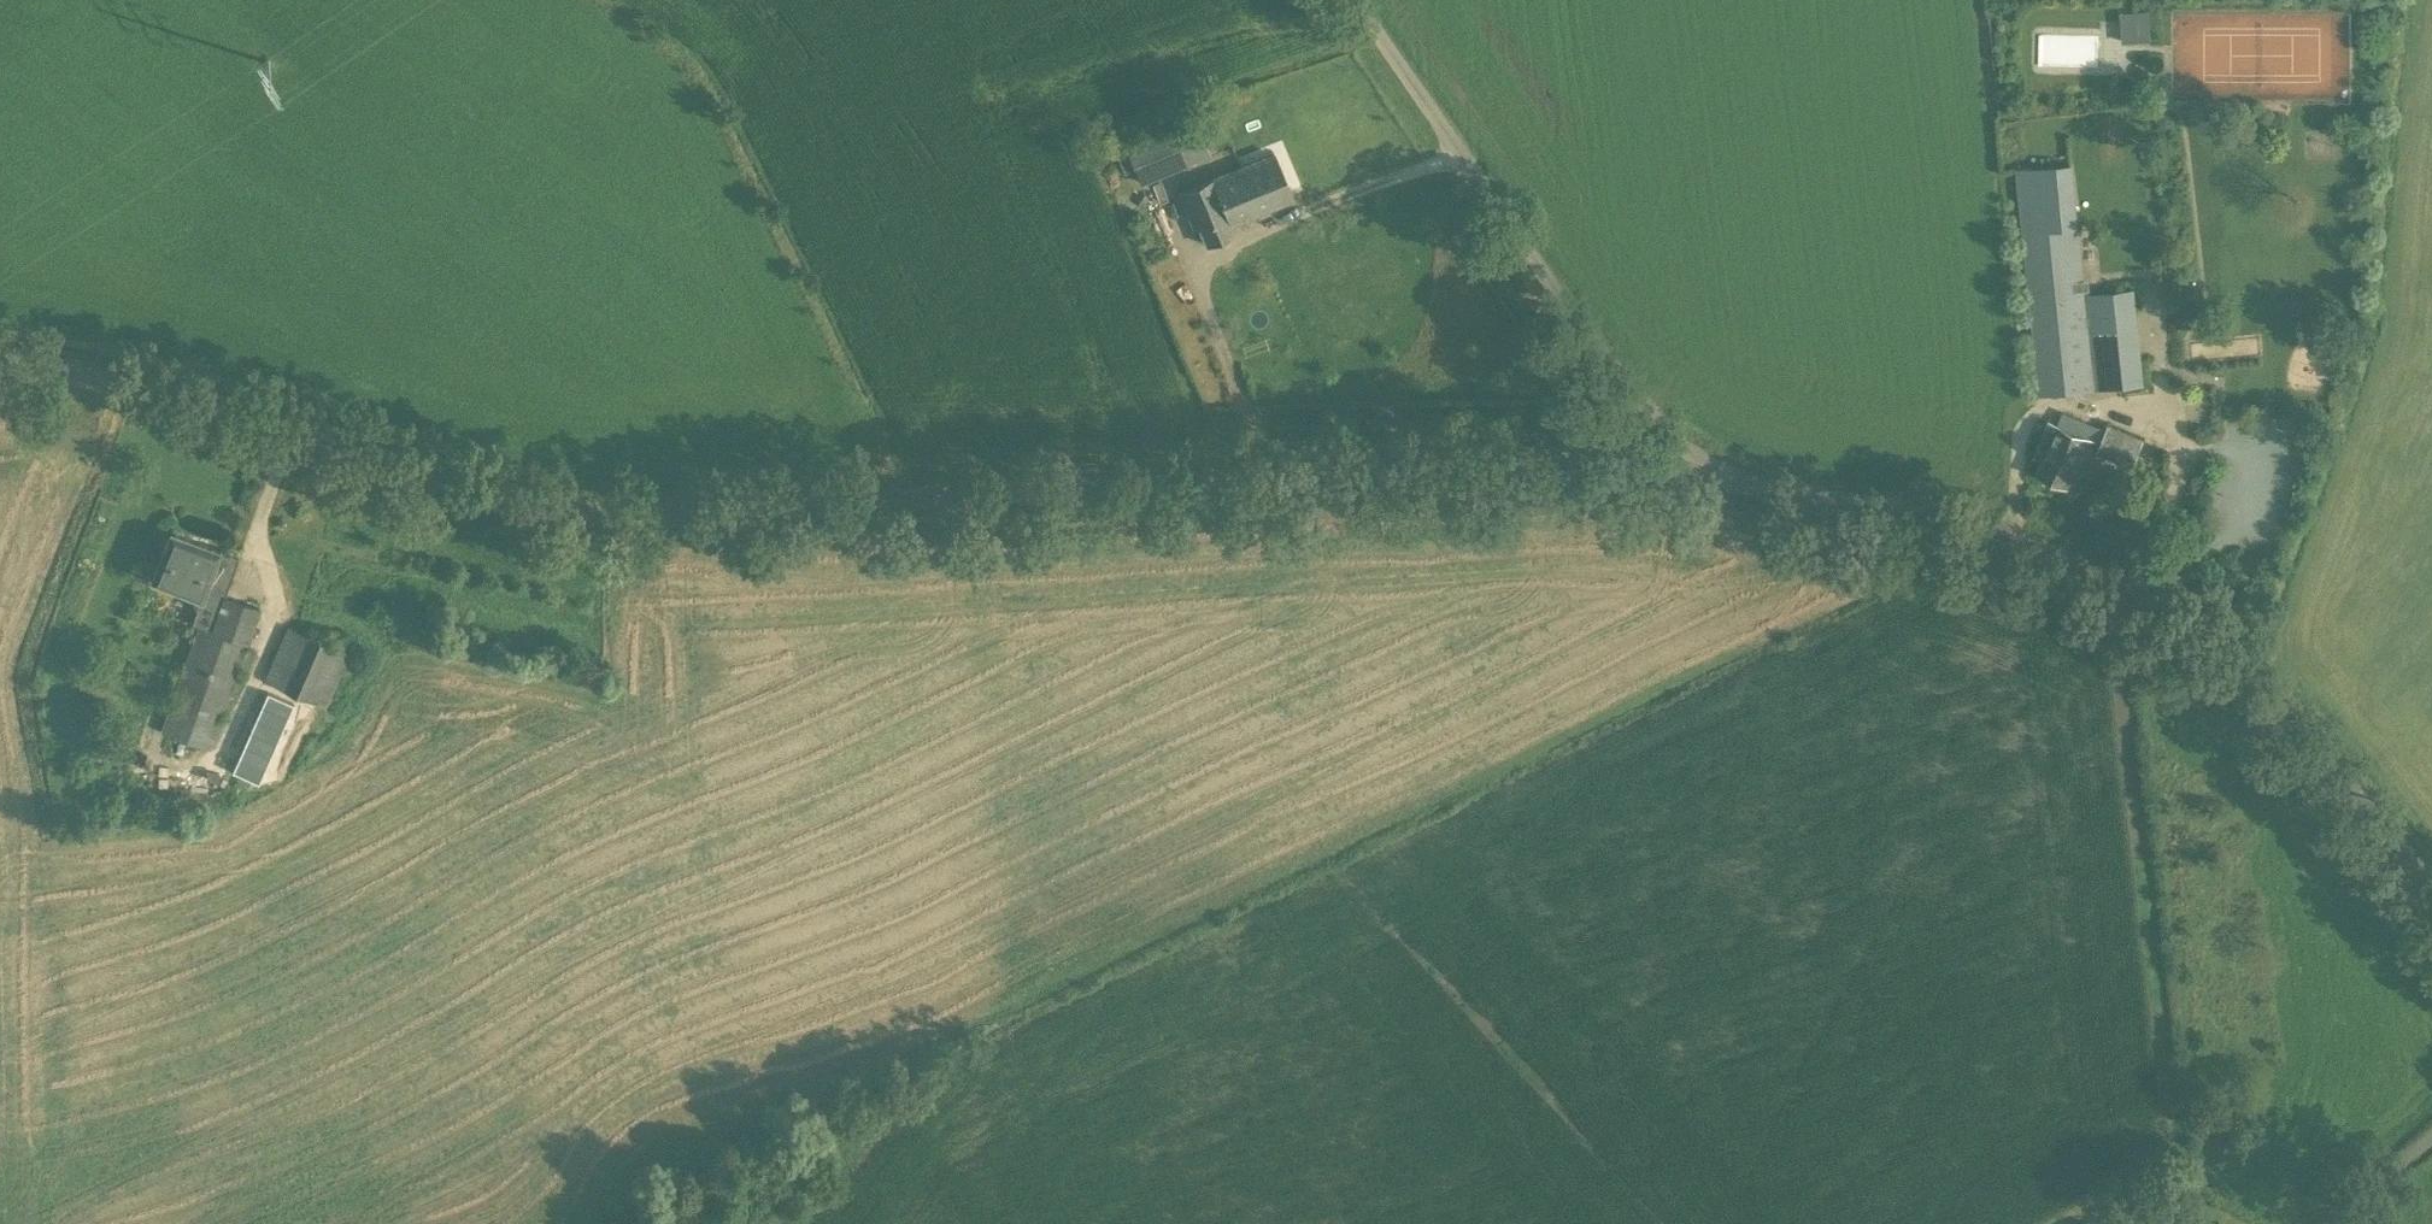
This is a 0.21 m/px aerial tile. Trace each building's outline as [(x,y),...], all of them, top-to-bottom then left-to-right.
[(2123,41),(2152,40),(2150,8),(2121,9),(2123,41)] [(1200,110),(1202,115),(1172,127),(1171,125),(1125,145),(1141,184),(1187,165),(1185,160),(1215,147),(1214,145),(1231,138),(1227,127),(1224,128),(1214,104),(1200,110)] [(1231,223),(1291,199),(1273,154),(1213,179),(1212,178),(1178,192),(1194,230),(1199,228),(1205,245),(1235,232),(1231,223)] [(2105,389),(2143,385),(2134,289),(2086,293),(2088,315),(2087,315),(2072,162),(2015,168),(2037,396),(2096,390),(2092,361),(2101,360),(2105,389)] [(2077,482),(2094,440),(2048,421),(2034,455),(2042,458),(2036,473),(2068,486),(2071,479),(2077,482)] [(2143,438),(2108,423),(2096,452),(2131,467),(2143,438)] [(225,595),(237,558),(170,532),(151,579),(201,598),(192,623),(197,625),(160,730),(211,749),(247,644),(248,644),(260,608),(225,595)] [(326,707),(349,654),(287,626),(263,679),(326,707)]
